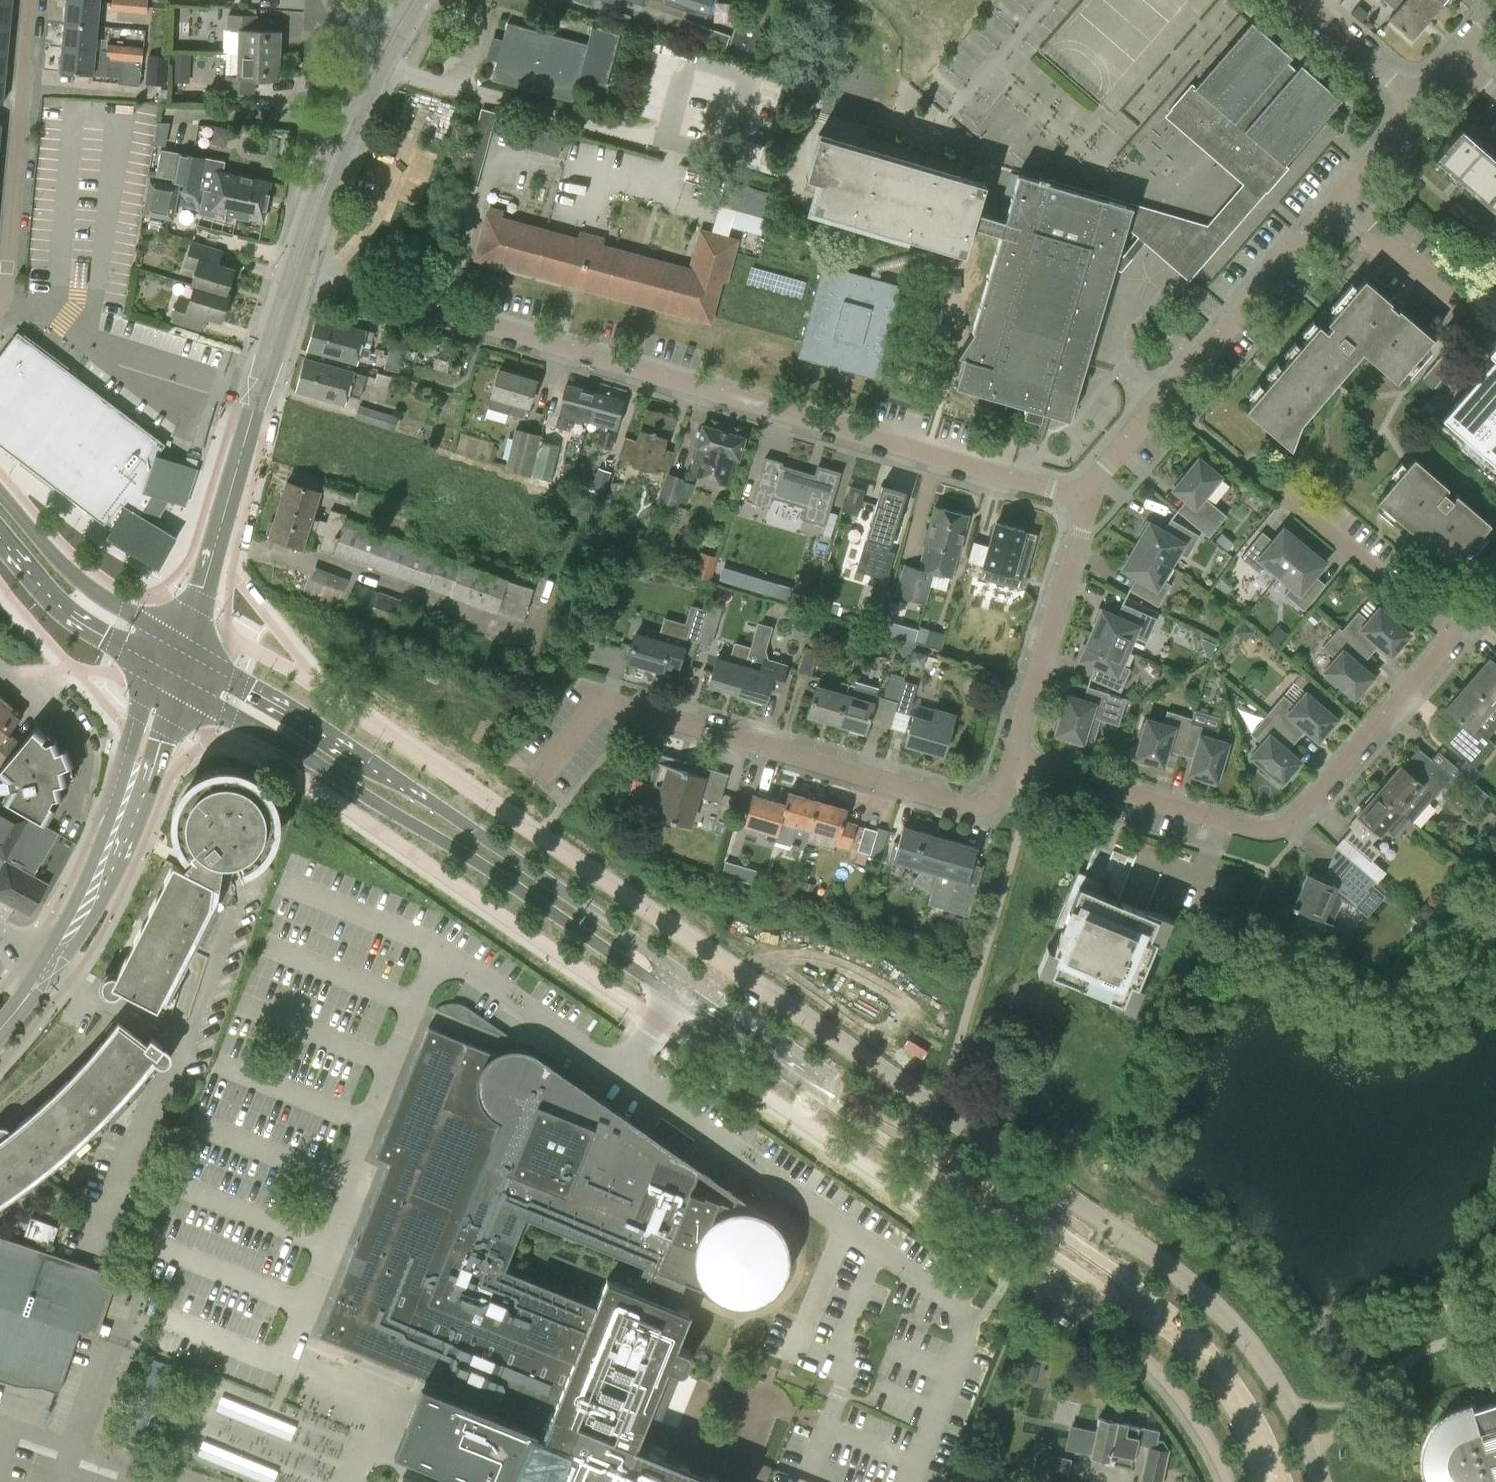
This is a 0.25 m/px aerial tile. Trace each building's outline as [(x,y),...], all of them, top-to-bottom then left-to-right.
[(6,0),(0,0),(0,25),(10,26),(12,1),(6,0)] [(76,0),(66,0),(64,23),(97,26),(99,2),(76,0)] [(128,12),(129,12),(130,0),(112,0),(111,10),(128,12)] [(129,12),(146,14),(148,0),(130,0),(129,12)] [(662,3),(706,18),(713,0),(663,0),(662,3)] [(1411,39),(1426,22),(1401,0),(1383,0),(1395,11),(1388,19),(1411,39)] [(1426,22),(1441,4),(1437,0),(1405,0),(1403,1),(1402,0),(1401,0),(1426,22)] [(242,31),(241,54),(279,56),(281,32),(256,31),(257,17),(229,16),(228,30),(242,31)] [(730,35),(687,20),(682,32),(726,47),(730,35)] [(491,80),(572,102),(575,95),(579,79),(606,86),(620,34),(593,27),(588,44),(507,22),(502,42),(494,40),(490,56),(497,58),(491,80)] [(1048,414),(1070,420),(1116,264),(1127,227),(1150,248),(1188,281),(1191,278),(1266,192),(1267,192),(1288,168),(1285,165),(1341,100),(1300,65),(1296,70),(1291,66),(1287,62),(1291,57),(1251,22),(1246,28),(1194,87),(1191,84),(1170,108),(1171,109),(1164,116),(1242,184),(1207,225),(1089,189),(1051,177),(1041,174),(1040,179),(1023,174),(1009,220),(980,211),(988,183),(821,133),(820,137),(808,176),(822,180),(813,207),(927,242),(925,250),(876,262),(872,278),(822,264),(802,340),(797,358),(881,381),(892,340),(907,287),(881,280),(883,270),(933,258),(937,245),(967,254),(975,226),(1004,235),(976,330),(958,354),(965,356),(957,378),(955,386),(1026,407),(1023,416),(1027,417),(1021,439),(1041,445),(1045,431),(1037,429),(1043,410),(1049,412),(1048,414)] [(97,26),(64,23),(63,37),(62,47),(95,50),(97,26)] [(8,51),(10,26),(0,25),(0,51),(8,51)] [(169,33),(151,31),(146,84),(164,86),(169,33)] [(107,45),(107,52),(106,58),(121,60),(124,60),(125,46),(107,45)] [(125,46),(124,60),(142,62),(143,48),(127,46),(125,46)] [(95,50),(62,47),(60,72),(104,76),(106,64),(106,58),(107,52),(95,50)] [(278,81),(279,56),(241,54),(239,78),(226,77),(226,92),(254,93),(254,79),(278,81)] [(124,60),(121,60),(118,84),(140,86),(142,62),(124,60)] [(173,72),(173,82),(187,82),(187,72),(173,72)] [(497,115),(483,111),(462,189),(473,192),(476,192),(497,115)] [(198,124),(198,134),(213,135),(213,144),(228,144),(228,125),(198,124)] [(158,126),(157,134),(167,135),(168,126),(158,126)] [(1460,126),(1433,157),(1455,176),(1452,179),(1456,183),(1460,186),(1463,183),(1495,211),(1495,158),(1460,126)] [(563,136),(531,127),(525,148),(557,156),(563,136)] [(173,179),(173,183),(178,185),(198,188),(202,189),(214,192),(269,203),(273,183),(223,173),(225,164),(203,160),(203,158),(161,150),(156,176),(173,179)] [(171,221),(178,185),(173,183),(151,179),(143,215),(171,221)] [(772,193),(725,181),(718,205),(766,218),(772,193)] [(265,222),(269,203),(214,192),(202,189),(197,215),(213,218),(214,212),(265,222)] [(579,231),(577,240),(546,231),(487,215),(475,259),(568,284),(573,285),(580,287),(710,322),(712,316),(722,279),(726,281),(734,252),(737,242),(700,232),(690,270),(684,269),(647,258),(639,256),(602,246),(604,238),(587,233),(579,231)] [(186,267),(198,271),(193,286),(230,297),(230,296),(227,295),(235,271),(219,266),(223,252),(194,243),(186,267)] [(745,283),(801,299),(806,281),(751,264),(745,283)] [(1285,441),(1280,437),(1296,419),(1301,423),(1334,384),(1362,352),(1396,381),(1415,358),(1433,338),(1399,309),(1403,304),(1394,296),(1390,301),(1364,278),(1322,327),(1318,324),(1245,409),(1284,442),(1285,441)] [(222,321),(230,297),(193,286),(193,287),(197,288),(193,300),(181,296),(173,320),(203,330),(208,316),(222,321)] [(315,318),(311,334),(361,348),(365,331),(315,318)] [(1450,344),(1460,333),(1450,324),(1440,336),(1450,344)] [(23,335),(24,333),(22,335),(17,332),(0,354),(0,445),(21,461),(19,464),(20,464),(21,464),(53,488),(53,489),(53,490),(55,487),(104,525),(106,522),(112,526),(106,536),(158,567),(177,536),(156,523),(170,500),(184,505),(197,470),(157,456),(165,444),(44,351),(23,335)] [(361,348),(311,334),(306,351),(356,364),(359,356),(368,359),(370,350),(361,348)] [(1488,354),(1493,358),(1441,418),(1495,466),(1495,344),(1488,354)] [(391,345),(388,356),(401,360),(404,349),(391,345)] [(1447,351),(1446,350),(1429,369),(1422,378),(1423,378),(1424,377),(1434,387),(1433,388),(1434,389),(1442,380),(1459,361),(1458,360),(1457,361),(1446,352),(1447,351)] [(401,360),(388,356),(384,368),(398,372),(401,360)] [(360,398),(366,375),(304,358),(295,391),(345,405),(348,395),(360,398)] [(509,414),(525,418),(528,406),(529,407),(536,380),(498,370),(491,396),(512,402),(509,414)] [(558,412),(560,412),(556,427),(569,430),(573,416),(587,420),(594,392),(566,385),(558,412)] [(616,427),(623,400),(594,392),(587,420),(600,423),(594,444),(611,449),(617,428),(616,427)] [(394,416),(360,405),(356,419),(385,428),(386,427),(390,428),(394,416)] [(651,412),(640,442),(629,438),(623,459),(636,462),(635,466),(641,469),(652,472),(658,472),(660,469),(673,474),(679,453),(667,450),(674,419),(663,413),(651,412)] [(736,458),(738,459),(744,438),(702,425),(696,446),(698,447),(690,474),(728,485),(736,458)] [(541,435),(515,429),(505,469),(531,475),(541,435)] [(559,444),(544,441),(538,465),(553,469),(559,444)] [(1176,486),(1173,489),(1186,500),(1177,511),(1209,537),(1226,516),(1203,497),(1220,476),(1210,468),(1212,465),(1201,456),(1185,475),(1182,473),(1173,484),(1176,486)] [(824,525),(839,473),(818,467),(815,476),(793,470),(781,466),(783,462),(765,457),(752,503),(769,508),(772,497),(806,507),(803,518),(824,525)] [(1377,501),(1410,530),(1406,535),(1414,541),(1415,543),(1419,538),(1453,567),(1490,524),(1456,494),(1452,499),(1444,493),(1448,488),(1414,458),(1407,467),(1377,501)] [(561,473),(572,476),(575,465),(565,462),(561,473)] [(569,490),(602,500),(611,473),(598,469),(594,481),(574,474),(569,490)] [(563,475),(560,486),(568,488),(571,477),(563,475)] [(689,481),(672,476),(664,502),(681,508),(689,481)] [(328,479),(323,494),(350,503),(355,488),(328,479)] [(286,482),(278,510),(342,530),(346,520),(347,515),(332,511),(328,522),(312,517),(320,492),(286,482)] [(876,504),(875,506),(863,548),(872,550),(866,569),(886,576),(885,579),(886,580),(895,553),(889,551),(900,514),(900,512),(906,493),(882,485),(876,504)] [(865,490),(850,486),(847,497),(862,502),(865,490)] [(593,505),(571,498),(567,512),(589,518),(593,505)] [(951,510),(935,506),(918,568),(904,564),(895,596),(925,604),(930,586),(934,572),(935,573),(951,510)] [(334,552),(342,530),(278,510),(269,537),(303,547),(308,531),(325,537),(321,549),(334,552)] [(934,572),(930,586),(946,590),(949,577),(952,577),(969,515),(951,510),(935,573),(934,572)] [(1139,533),(1142,535),(1136,546),(1170,566),(1178,552),(1186,557),(1199,536),(1171,519),(1164,531),(1146,521),(1139,533)] [(409,543),(346,520),(342,530),(334,552),(522,622),(539,577),(502,564),(498,576),(409,543)] [(996,523),(981,578),(1022,589),(1037,534),(996,523)] [(1297,535),(1285,526),(1273,541),(1262,532),(1241,558),(1260,573),(1266,566),(1278,576),(1304,545),(1294,538),(1297,535)] [(1223,533),(1217,540),(1228,550),(1234,542),(1223,533)] [(1304,545),(1278,576),(1291,586),(1284,594),(1304,610),(1325,585),(1314,575),(1327,560),(1316,551),(1313,553),(1304,545)] [(1126,554),(1119,567),(1136,577),(1129,589),(1158,606),(1170,585),(1162,580),(1170,566),(1136,546),(1129,556),(1126,554)] [(717,557),(701,552),(694,575),(709,580),(717,557)] [(723,567),(719,579),(755,591),(759,578),(723,567)] [(380,593),(358,585),(350,606),(397,623),(401,611),(390,607),(392,600),(379,596),(380,593)] [(879,616),(886,595),(872,591),(865,612),(879,616)] [(1092,622),(1096,623),(1091,634),(1127,650),(1134,636),(1146,641),(1156,619),(1122,604),(1117,616),(1098,608),(1092,622)] [(694,616),(687,639),(698,642),(708,611),(692,606),(689,615),(694,616)] [(708,611),(698,642),(711,646),(722,610),(709,606),(708,611)] [(1358,612),(1342,630),(1370,655),(1379,645),(1393,658),(1403,647),(1400,644),(1409,634),(1393,620),(1395,617),(1384,608),(1382,610),(1379,608),(1368,620),(1358,612)] [(1320,618),(1314,612),(1308,619),(1315,625),(1320,618)] [(1254,631),(1244,622),(1235,632),(1242,638),(1248,638),(1254,631)] [(758,623),(750,647),(736,694),(765,702),(769,689),(780,692),(788,665),(769,659),(771,652),(766,650),(772,627),(758,623)] [(894,625),(886,623),(884,632),(891,634),(894,625)] [(1277,626),(1269,636),(1278,644),(1287,633),(1277,626)] [(1360,666),(1370,655),(1342,630),(1339,627),(1322,647),(1335,659),(1324,671),(1327,674),(1325,676),(1336,686),(1338,683),(1354,697),(1363,687),(1366,690),(1375,679),(1360,666)] [(627,661),(662,671),(663,669),(676,673),(684,648),(659,641),(661,634),(643,629),(641,635),(635,634),(627,661)] [(918,641),(935,647),(938,635),(921,630),(918,641)] [(1083,644),(1077,657),(1095,665),(1090,679),(1120,692),(1130,669),(1121,665),(1127,650),(1091,634),(1086,645),(1083,644)] [(1206,657),(1210,659),(1216,646),(1203,640),(1201,644),(1206,657)] [(708,685),(736,694),(750,647),(734,642),(729,661),(716,657),(708,685)] [(818,651),(805,646),(796,672),(810,676),(818,651)] [(918,666),(922,663),(925,653),(913,649),(908,663),(918,666)] [(1495,702),(1495,665),(1489,659),(1467,684),(1493,706),(1495,702)] [(904,676),(891,673),(884,697),(897,701),(904,676)] [(806,715),(835,723),(847,683),(840,681),(837,692),(815,686),(806,715)] [(853,685),(847,683),(835,723),(864,732),(876,688),(854,682),(853,685)] [(917,686),(904,682),(895,710),(908,714),(917,686)] [(1446,708),(1462,721),(1445,740),(1475,767),(1495,744),(1475,726),(1493,706),(1467,684),(1446,708)] [(1067,741),(1081,745),(1090,716),(1118,725),(1126,699),(1087,687),(1083,700),(1067,695),(1061,716),(1058,715),(1053,729),(1057,730),(1056,733),(1069,737),(1067,741)] [(1271,718),(1296,740),(1305,729),(1318,740),(1327,730),(1329,732),(1339,721),(1320,705),(1322,702),(1311,693),(1309,695),(1306,693),(1295,705),(1283,695),(1266,715),(1270,719),(1271,718)] [(5,699),(0,705),(0,761),(14,744),(5,736),(23,715),(5,699)] [(934,708),(930,720),(913,715),(905,743),(943,755),(955,714),(934,708)] [(1149,762),(1162,765),(1167,750),(1180,754),(1191,718),(1166,711),(1162,724),(1147,719),(1146,723),(1142,722),(1138,736),(1142,737),(1134,761),(1148,765),(1149,762)] [(1211,738),(1215,725),(1191,718),(1180,754),(1193,758),(1189,773),(1202,777),(1201,781),(1215,785),(1222,761),(1225,762),(1230,748),(1226,747),(1227,743),(1211,738)] [(1291,771),(1300,761),(1287,750),(1296,740),(1271,718),(1270,719),(1254,737),(1262,744),(1251,756),(1254,759),(1252,761),(1262,771),(1265,768),(1284,785),(1293,773),(1291,771)] [(54,807),(52,806),(58,797),(61,796),(59,784),(66,782),(63,767),(72,764),(66,747),(59,750),(55,738),(45,742),(42,739),(45,735),(38,728),(35,726),(0,769),(0,772),(1,772),(0,773),(0,791),(9,789),(3,799),(45,823),(54,807)] [(1451,777),(1420,749),(1403,768),(1435,798),(1451,779),(1469,795),(1478,785),(1458,767),(1457,767),(1459,769),(1451,777)] [(686,770),(677,767),(679,759),(657,752),(656,754),(658,754),(645,800),(659,804),(656,815),(688,825),(697,795),(719,802),(727,775),(728,775),(728,774),(703,766),(702,768),(703,768),(701,775),(686,771),(686,770)] [(1401,766),(1377,793),(1399,813),(1407,819),(1411,823),(1435,798),(1403,768),(1401,766)] [(185,854),(187,856),(189,857),(190,856),(192,859),(187,864),(183,868),(173,863),(117,972),(114,972),(113,971),(110,972),(108,972),(107,973),(106,973),(103,975),(102,977),(101,978),(100,980),(99,982),(99,984),(99,986),(99,987),(100,989),(101,990),(102,992),(103,993),(104,994),(106,995),(106,996),(108,996),(110,997),(112,997),(113,997),(115,997),(117,996),(118,995),(120,995),(121,994),(122,992),(123,991),(157,1008),(210,905),(213,884),(219,887),(223,862),(224,857),(225,855),(227,853),(229,853),(231,854),(232,856),(234,862),(240,860),(243,867),(242,868),(242,869),(247,867),(251,865),(255,862),(258,860),(261,857),(263,855),(265,853),(267,850),(269,847),(270,845),(272,841),(273,838),(274,835),(275,832),(275,828),(275,826),(276,822),(275,819),(275,815),(274,812),(274,808),(273,806),(271,801),(270,799),(268,795),(266,793),(265,791),(263,789),(261,787),(257,783),(253,780),(250,778),(247,777),(245,776),(241,774),(236,773),(234,773),(230,772),(224,772),(218,772),(213,773),(208,775),(205,776),(203,777),(198,780),(195,782),(193,784),(190,787),(187,790),(185,792),(183,797),(181,800),(180,802),(179,805),(178,807),(177,810),(176,813),(176,815),(175,819),(175,821),(175,824),(175,826),(176,830),(177,835),(178,839),(179,841),(181,846),(183,851),(185,854)] [(789,793),(785,805),(775,841),(803,850),(809,829),(817,801),(789,793)] [(1377,793),(1357,815),(1348,825),(1352,828),(1343,838),(1367,859),(1376,848),(1371,844),(1385,828),(1392,835),(1407,819),(1399,813),(1377,793)] [(765,838),(775,841),(785,805),(752,796),(744,824),(767,831),(765,838)] [(817,801),(809,829),(837,837),(834,845),(849,849),(856,825),(842,821),(845,810),(817,801)] [(0,802),(0,899),(9,903),(28,914),(30,915),(47,885),(33,877),(57,834),(53,832),(0,802)] [(922,868),(913,882),(931,892),(923,919),(964,931),(984,865),(972,861),(976,848),(903,826),(898,843),(895,841),(888,863),(898,866),(900,862),(922,868)] [(872,854),(877,831),(863,828),(858,851),(872,854)] [(723,866),(721,874),(720,876),(743,883),(747,870),(724,863),(723,866)] [(1385,896),(1371,884),(1366,889),(1344,870),(1334,881),(1320,875),(1319,879),(1307,874),(1293,906),(1332,924),(1342,901),(1355,907),(1367,917),(1385,896)] [(1044,969),(1129,1004),(1164,920),(1079,884),(1070,907),(1077,910),(1075,914),(1069,911),(1065,921),(1071,924),(1070,928),(1062,925),(1044,969)] [(1417,911),(1427,921),(1435,912),(1425,902),(1417,911)] [(472,1036),(481,1012),(439,997),(430,1021),(472,1036)] [(123,1095),(131,1103),(140,1092),(146,1087),(147,1084),(139,1077),(154,1059),(158,1062),(159,1063),(161,1063),(162,1064),(164,1063),(166,1063),(167,1062),(169,1060),(170,1058),(170,1057),(170,1055),(170,1053),(169,1052),(168,1050),(151,1038),(146,1045),(117,1023),(107,1035),(102,1042),(93,1052),(84,1062),(75,1072),(66,1081),(57,1091),(50,1097),(44,1103),(31,1114),(17,1126),(10,1131),(9,1129),(7,1128),(6,1127),(4,1127),(2,1126),(0,1127),(0,1202),(24,1185),(39,1173),(56,1159),(69,1148),(75,1143),(90,1129),(98,1122),(112,1107),(123,1095)] [(510,1048),(506,1049),(502,1049),(499,1051),(494,1053),(428,1027),(376,1157),(390,1162),(358,1241),(357,1240),(319,1335),(547,1427),(543,1438),(535,1434),(537,1430),(422,1384),(394,1452),(469,1481),(726,1481),(718,1479),(718,1478),(709,1474),(708,1475),(688,1467),(688,1465),(655,1452),(649,1449),(653,1438),(674,1387),(660,1381),(666,1366),(678,1371),(679,1371),(682,1371),(684,1370),(685,1369),(686,1368),(687,1366),(689,1360),(690,1358),(690,1357),(690,1355),(689,1353),(688,1352),(685,1350),(675,1345),(688,1312),(675,1306),(680,1294),(686,1281),(701,1288),(703,1286),(705,1288),(709,1292),(713,1295),(716,1297),(720,1299),(724,1301),(728,1302),(731,1303),(735,1304),(741,1304),(747,1304),(751,1303),(757,1301),(765,1298),(769,1296),(773,1292),(776,1289),(780,1284),(782,1282),(784,1278),(786,1274),(788,1269),(789,1265),(789,1261),(790,1256),(789,1252),(789,1247),(788,1243),(786,1237),(784,1233),(781,1229),(779,1225),(776,1222),(771,1218),(768,1215),(765,1214),(736,1193),(734,1195),(733,1195),(730,1203),(705,1193),(708,1184),(695,1178),(698,1170),(699,1168),(533,1053),(529,1051),(525,1050),(523,1049),(517,1048),(513,1048),(510,1048)] [(51,1245),(58,1227),(31,1217),(24,1235),(51,1245)] [(79,1332),(96,1338),(117,1276),(58,1256),(0,1236),(0,1372),(59,1392),(79,1332)] [(1046,1376),(1050,1359),(1023,1353),(1017,1381),(1032,1385),(1034,1373),(1046,1376)] [(1489,1379),(1495,1401),(1481,1406),(1459,1414),(1449,1419),(1443,1424),(1438,1429),(1432,1442),(1429,1449),(1428,1457),(1428,1464),(1431,1478),(1434,1481),(1495,1481),(1495,1371),(1489,1379)] [(292,1438),(297,1424),(222,1395),(216,1409),(292,1438)] [(1081,1449),(1091,1451),(1091,1453),(1109,1457),(1109,1456),(1114,1457),(1113,1463),(1130,1467),(1136,1443),(1147,1446),(1147,1450),(1148,1450),(1143,1475),(1161,1479),(1167,1451),(1165,1450),(1166,1447),(1162,1440),(1157,1439),(1160,1429),(1122,1421),(1124,1416),(1115,1414),(1113,1419),(1099,1416),(1096,1430),(1086,1428),(1081,1449)] [(198,1454),(272,1481),(274,1481),(279,1469),(204,1440),(198,1454)] [(1045,1477),(1048,1468),(1051,1453),(1038,1450),(1032,1474),(1045,1477)]
